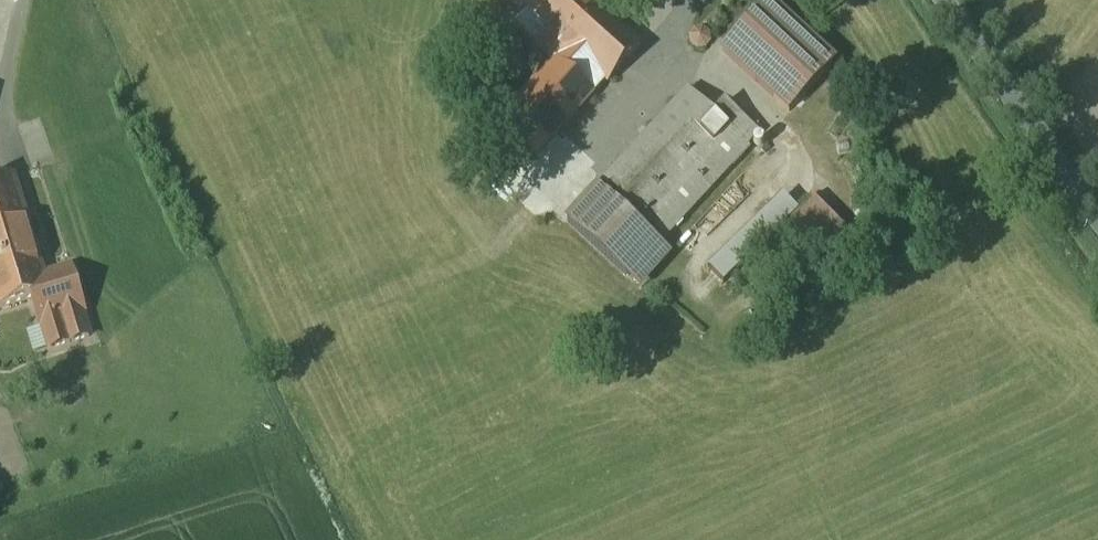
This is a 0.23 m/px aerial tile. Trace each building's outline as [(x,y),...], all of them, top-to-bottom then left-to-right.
[(521,11),(524,8),(550,31),(537,45),(555,62),(568,47),(606,82),(607,83),(640,47),(589,0),(510,0),(521,11)] [(769,2),(724,51),(790,112),(835,63),(769,2)] [(711,32),(696,29),(693,47),(709,49),(711,32)] [(606,82),(568,47),(555,62),(492,131),(529,165),(606,82)] [(714,114),(687,90),(568,222),(629,278),(760,133),(726,102),(714,114)] [(31,229),(15,175),(0,180),(0,238),(31,229)] [(811,201),(773,240),(807,274),(846,235),(811,201)] [(0,238),(0,309),(33,299),(51,294),(45,276),(31,229),(0,238)] [(71,268),(45,276),(51,294),(33,299),(41,324),(43,323),(50,348),(90,336),(82,312),(84,311),(71,268)]
